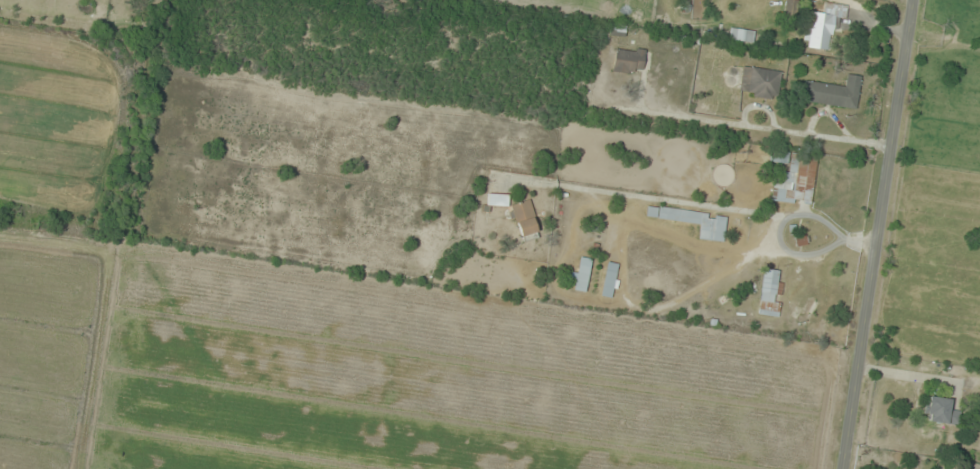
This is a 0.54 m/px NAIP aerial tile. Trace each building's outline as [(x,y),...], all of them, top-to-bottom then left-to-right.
[(797,0),(784,0),(783,21),(796,21),(797,0)] [(834,16),(845,18),(847,5),(825,2),(823,13),(810,11),(805,48),(829,51),(834,16)] [(640,75),(645,51),(615,45),(611,70),(640,75)] [(781,71),(741,65),(737,95),(777,101),(781,71)] [(856,109),(860,76),(843,74),(842,85),(804,81),(801,102),(856,109)] [(789,171),(774,170),(771,200),(812,204),(816,155),(790,152),(789,171)] [(507,194),(488,194),(488,205),(507,205),(507,194)] [(539,232),(528,200),(510,205),(521,238),(539,232)] [(726,215),(647,205),(645,216),(700,223),(698,238),(723,242),(726,215)] [(585,292),(591,259),(580,257),(574,290),(585,292)] [(615,297),(619,263),(605,261),(601,296),(615,297)] [(783,270),(763,268),(758,314),(778,316),(783,270)] [(960,410),(950,409),(951,399),(927,397),(924,421),(958,424),(960,410)]
